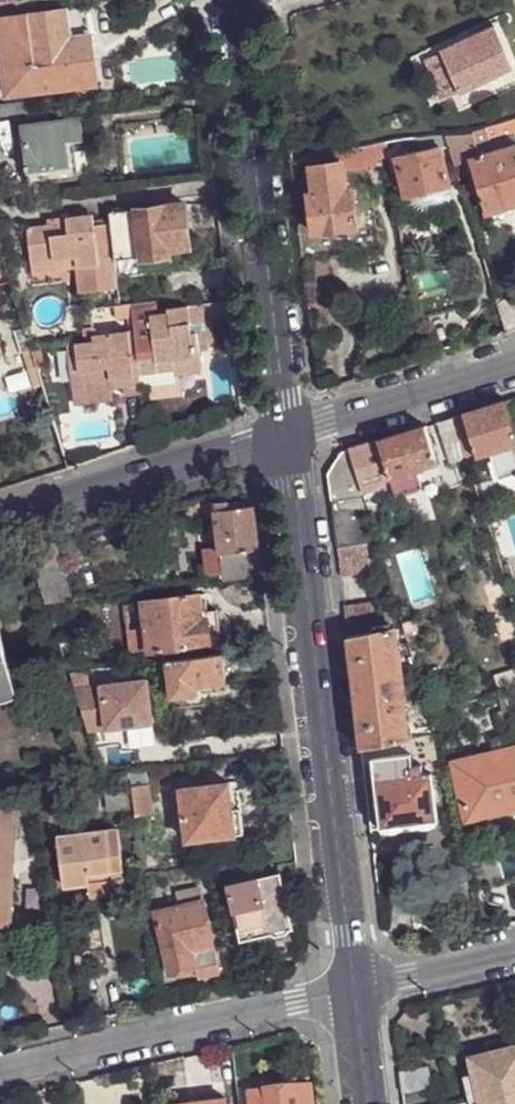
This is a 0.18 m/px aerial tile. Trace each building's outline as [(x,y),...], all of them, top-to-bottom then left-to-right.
[(87,9),(66,11),(69,32),(69,39),(90,37),(87,9)] [(34,67),(92,61),(90,37),(69,39),(69,32),(66,11),(29,15),(28,18),(31,39),(34,64),(34,67)] [(31,39),(28,18),(0,22),(0,41),(0,43),(31,39)] [(504,20),(477,33),(486,52),(510,39),(513,39),(504,20)] [(486,52),(477,33),(476,31),(440,48),(449,68),(440,72),(447,87),(456,83),(460,93),(512,67),(506,53),(514,48),(510,39),(486,52)] [(6,97),(18,95),(15,66),(34,64),(31,39),(0,43),(6,97)] [(95,85),(92,61),(34,67),(34,64),(15,66),(18,95),(95,85)] [(203,94),(200,68),(192,69),(195,94),(203,94)] [(473,130),(468,132),(445,134),(453,162),(465,159),(463,152),(476,148),(476,143),(513,132),(514,131),(514,118),(473,130)] [(30,184),(77,178),(72,143),(83,141),(81,119),(22,126),(30,184)] [(513,132),(476,143),(476,148),(463,152),(465,159),(469,157),(514,143),(514,139),(513,132)] [(409,138),(408,138),(411,151),(396,155),(408,205),(409,206),(410,207),(411,208),(412,208),(413,210),(415,210),(416,211),(417,211),(418,211),(420,212),(421,212),(442,206),(444,206),(445,205),(445,204),(447,202),(448,201),(449,199),(450,198),(450,197),(451,196),(451,194),(437,134),(428,135),(409,138)] [(72,143),(77,178),(87,177),(83,141),(72,143)] [(388,156),(386,142),(357,146),(359,161),(377,158),(377,157),(388,156)] [(469,157),(485,214),(514,204),(514,143),(469,157)] [(359,161),(357,146),(342,149),(343,161),(344,165),(359,163),(359,161)] [(343,161),(342,149),(318,153),(310,156),(312,164),(343,161)] [(346,188),(344,165),(343,161),(312,164),(310,164),(314,192),(308,193),(313,232),(357,226),(352,187),(346,188)] [(185,204),(137,210),(142,258),(143,259),(169,256),(169,250),(177,249),(190,247),(185,204)] [(142,258),(137,210),(110,213),(111,224),(115,261),(142,258)] [(403,211),(399,212),(402,230),(415,229),(414,224),(413,224),(403,211)] [(118,280),(115,261),(111,224),(95,226),(93,215),(48,220),(49,226),(28,228),(33,274),(78,268),(81,294),(120,289),(118,280)] [(144,276),(143,259),(142,258),(115,261),(118,280),(144,276)] [(514,328),(514,295),(496,301),(505,332),(514,328)] [(195,326),(203,325),(201,307),(168,310),(169,318),(159,319),(158,302),(132,304),(114,307),(116,320),(133,318),(134,326),(135,334),(95,339),(94,331),(84,332),(86,346),(68,347),(74,399),(113,394),(112,382),(123,381),(125,398),(143,396),(140,377),(175,374),(176,377),(201,375),(199,354),(195,326)] [(207,353),(203,325),(195,326),(199,354),(207,353)] [(30,371),(36,369),(30,351),(24,353),(30,371)] [(42,387),(36,369),(30,371),(27,372),(33,390),(42,387)] [(114,401),(113,394),(74,399),(75,406),(114,401)] [(462,414),(475,453),(476,456),(489,451),(497,480),(514,474),(514,420),(511,421),(505,401),(462,414)] [(454,417),(466,455),(475,453),(462,414),(454,417)] [(451,461),(466,456),(466,455),(454,417),(437,422),(449,461),(451,461)] [(424,426),(377,441),(388,477),(415,469),(436,463),(424,426)] [(331,502),(362,498),(347,450),(341,452),(337,459),(327,475),(331,502)] [(420,488),(415,469),(388,477),(394,496),(420,488)] [(475,513),(484,511),(478,490),(475,481),(467,484),(475,513)] [(363,543),(375,542),(362,498),(331,502),(336,547),(337,547),(340,575),(370,571),(363,543)] [(256,527),(253,506),(222,510),(221,503),(214,504),(220,554),(258,549),(256,527)] [(220,554),(223,581),(261,576),(258,549),(220,554)] [(501,569),(507,586),(512,584),(507,567),(501,569)] [(209,645),(206,618),(199,618),(196,595),(142,601),(149,653),(209,645)] [(361,748),(407,739),(402,701),(404,701),(400,668),(398,668),(393,627),(383,629),(377,601),(344,607),(347,637),(350,661),(351,673),(361,748)] [(15,689),(5,655),(0,639),(0,694),(15,689)] [(222,653),(167,661),(171,697),(197,694),(195,686),(225,683),(226,683),(222,653)] [(87,732),(153,725),(148,680),(90,686),(89,670),(69,673),(87,732)] [(226,691),(225,683),(195,686),(197,694),(204,693),(226,691)] [(204,693),(197,694),(171,697),(173,709),(206,705),(204,693)] [(512,731),(508,711),(495,713),(499,734),(512,731)] [(444,773),(433,734),(407,739),(361,748),(364,783),(374,781),(374,780),(431,773),(431,774),(438,774),(444,773)] [(453,763),(466,818),(514,807),(514,749),(453,763)] [(145,769),(127,771),(129,786),(131,786),(135,817),(152,814),(145,769)] [(436,812),(431,774),(431,773),(374,780),(374,781),(380,829),(437,822),(436,812)] [(438,774),(431,774),(436,812),(442,812),(438,774)] [(235,835),(233,816),(230,792),(229,784),(180,789),(186,842),(189,841),(233,836),(235,835)] [(107,789),(109,810),(129,808),(127,787),(107,789)] [(8,925),(8,930),(11,930),(11,924),(15,925),(15,922),(11,922),(16,807),(0,806),(0,925),(8,925)] [(242,815),(233,816),(235,835),(244,834),(242,815)] [(113,872),(123,871),(118,830),(58,839),(63,886),(88,884),(114,881),(113,872)] [(234,847),(233,836),(189,841),(190,852),(234,847)] [(126,894),(123,871),(113,872),(114,881),(88,884),(89,898),(126,894)] [(292,928),(279,873),(227,886),(240,941),(292,928)] [(207,966),(209,976),(221,973),(203,902),(156,914),(170,974),(195,969),(207,966)] [(198,979),(209,976),(207,966),(195,969),(198,979)] [(484,1044),(487,1053),(509,1048),(507,1039),(484,1044)] [(514,1090),(514,1047),(509,1048),(487,1053),(470,1057),(473,1073),(479,1099),(514,1090)] [(399,1074),(402,1095),(431,1087),(427,1068),(399,1074)] [(470,1101),(479,1099),(473,1073),(464,1074),(470,1101)] [(309,1084),(294,1086),(294,1081),(264,1084),(265,1090),(250,1091),(251,1103),(312,1103),(309,1084)] [(479,1099),(480,1103),(514,1103),(514,1090),(479,1099)]
